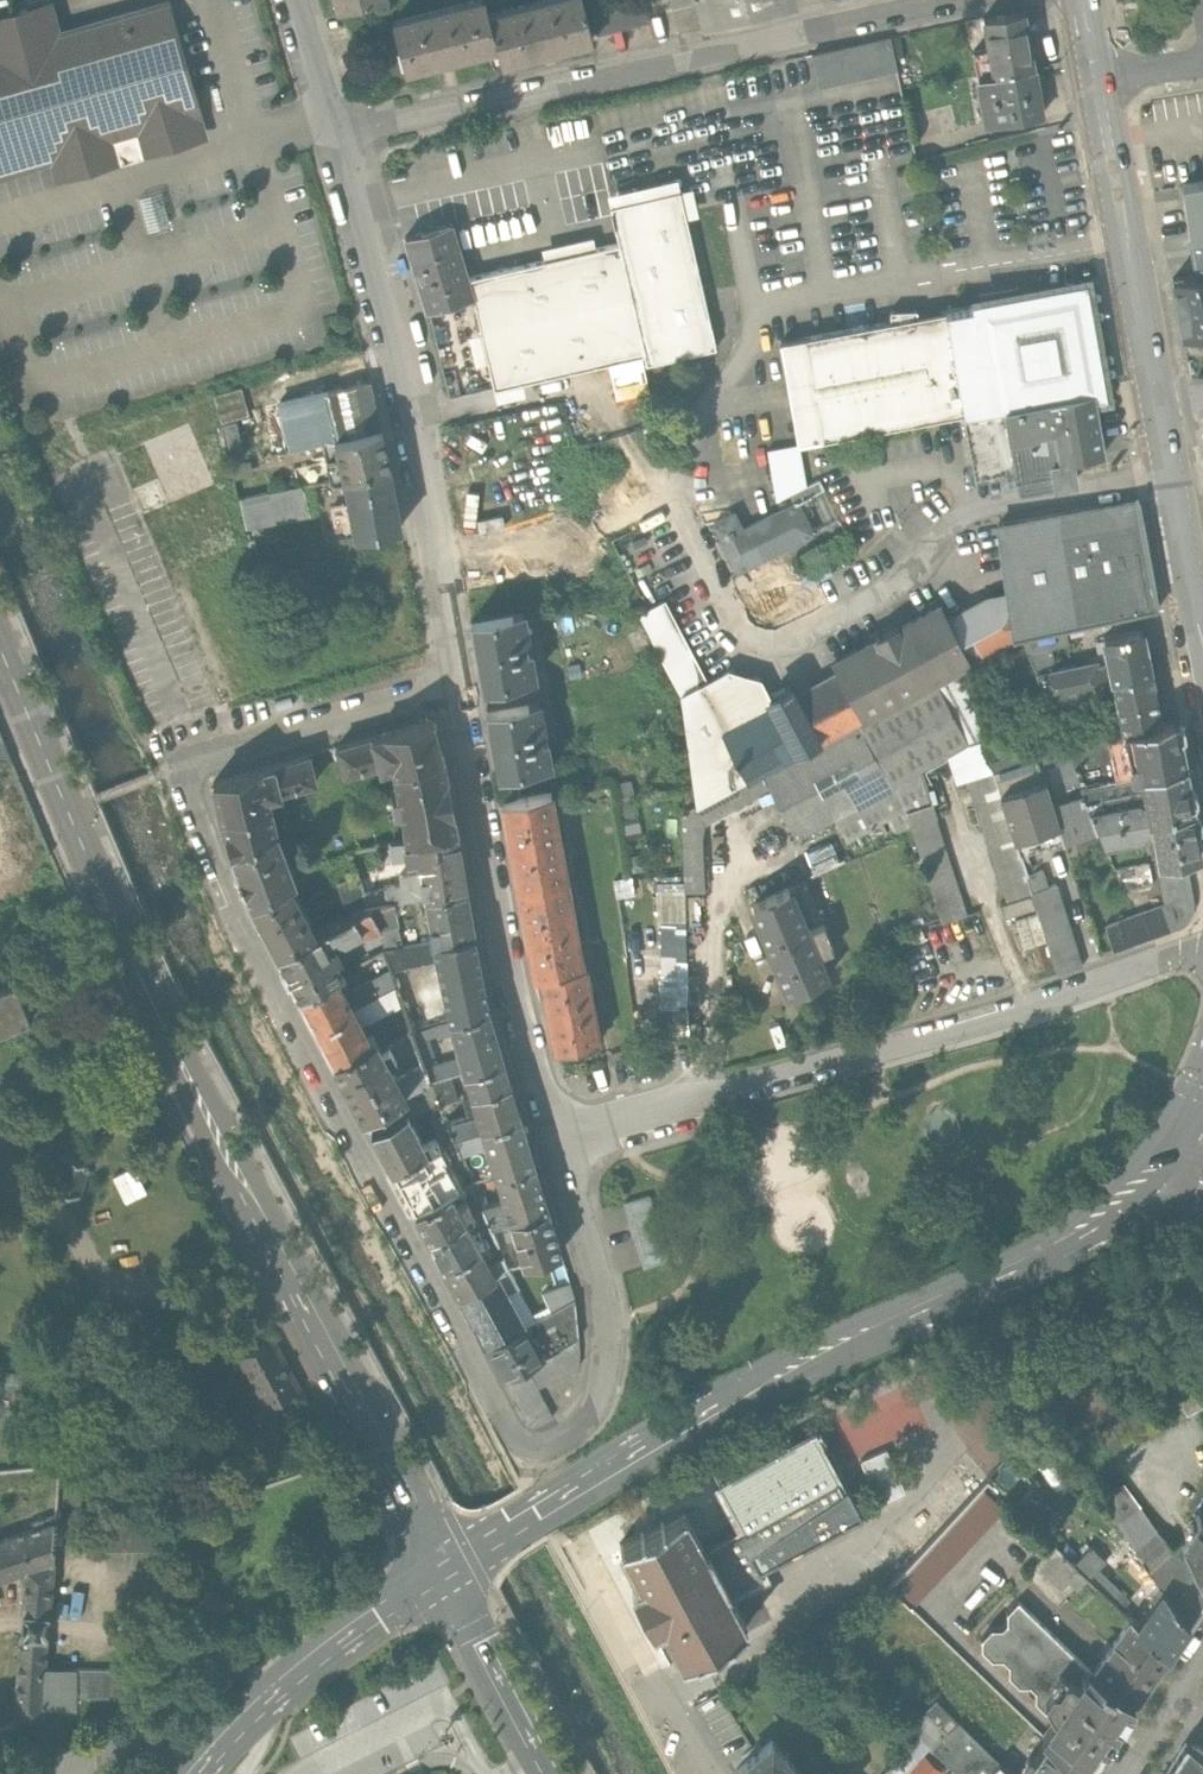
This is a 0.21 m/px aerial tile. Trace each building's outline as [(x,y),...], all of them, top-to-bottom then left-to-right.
[(336,13),(387,0),(333,0),(336,13)] [(488,15),(497,55),(500,66),(592,44),(582,0),(553,0),(488,15)] [(595,36),(648,22),(642,0),(586,0),(595,36)] [(675,10),(701,3),(710,31),(807,4),(806,0),(672,0),(675,10)] [(402,20),(414,73),(497,55),(488,15),(485,2),(402,20)] [(51,162),(56,179),(203,137),(170,4),(64,34),(56,4),(0,18),(0,175),(51,162)] [(1005,30),(1000,31),(1009,80),(1054,72),(1044,12),(1003,19),(1005,30)] [(890,38),(812,54),(819,88),(897,72),(890,38)] [(1061,114),(1054,72),(1009,80),(989,83),(996,125),(1061,114)] [(1183,186),(1192,238),(1202,236),(1202,183),(1183,186)] [(700,211),(693,186),(682,189),(689,214),(700,211)] [(623,247),(470,283),(475,302),(483,336),(471,338),(477,364),(488,362),(497,402),(524,396),(520,383),(649,353),(652,366),(713,352),(676,188),(611,202),(623,247)] [(409,240),(429,314),(475,302),(470,283),(455,227),(409,240)] [(1192,238),(1199,277),(1202,277),(1202,236),(1192,238)] [(1175,282),(1185,336),(1202,333),(1202,277),(1199,277),(1175,282)] [(1097,282),(786,336),(805,445),(959,418),(970,479),(1018,471),(1008,410),(1101,394),(1116,391),(1097,282)] [(326,397),(336,440),(382,430),(372,387),(326,397)] [(214,400),(221,424),(248,416),(241,392),(214,400)] [(1110,451),(1101,394),(1008,410),(1018,471),(1021,490),(1073,482),(1069,458),(1110,451)] [(336,440),(326,397),(266,411),(272,439),(291,435),(294,450),(336,440)] [(391,470),(382,430),(336,440),(340,460),(326,463),(331,483),(344,480),(391,470)] [(391,470),(344,480),(349,502),(329,507),(333,527),(355,522),(357,532),(402,522),(391,470)] [(312,517),(306,488),(246,499),(251,528),(312,517)] [(992,523),(1006,592),(1016,647),(1067,637),(1157,620),(1134,496),(992,523)] [(797,504),(721,537),(734,566),(810,532),(797,504)] [(1016,647),(1006,592),(956,618),(945,597),(827,657),(829,663),(779,689),(807,742),(752,771),(766,800),(796,862),(832,846),(837,858),(905,829),(900,813),(931,803),(950,798),(940,768),(952,763),(961,785),(960,781),(994,770),(958,676),(1016,647)] [(524,611),(471,620),(482,685),(536,676),(531,648),(526,649),(524,638),(529,637),(524,611)] [(807,742),(779,689),(738,673),(715,687),(673,619),(637,641),(681,712),(691,894),(712,893),(709,830),(766,800),(752,771),(807,742)] [(1116,684),(1179,672),(1171,630),(1109,642),(1111,656),(1116,684)] [(1040,700),(1116,684),(1111,656),(1056,665),(1052,650),(1069,646),(1067,637),(1016,647),(1040,700)] [(1126,732),(1189,720),(1179,672),(1116,684),(1040,700),(1053,728),(1122,714),(1126,732)] [(540,698),(487,708),(499,773),(551,764),(546,736),(542,737),(540,725),(544,725),(540,698)] [(1080,791),(1198,767),(1189,720),(1126,732),(1058,744),(1080,791)] [(430,727),(387,738),(397,775),(399,783),(442,772),(430,727)] [(14,762),(0,729),(0,761),(14,762)] [(336,751),(344,780),(376,772),(378,780),(397,775),(387,738),(336,751)] [(214,786),(223,817),(268,803),(281,800),(279,794),(294,790),(314,784),(307,759),(214,786)] [(1097,833),(1202,814),(1202,794),(1198,767),(1080,791),(1082,796),(1097,833)] [(994,770),(960,781),(1001,904),(1036,892),(1019,841),(1005,797),(997,769),(994,770)] [(442,772),(399,783),(403,802),(393,804),(396,819),(401,817),(405,833),(406,840),(455,830),(442,772)] [(1052,783),(1005,797),(1019,841),(1065,827),(1058,803),(1052,783)] [(567,881),(551,792),(503,800),(519,890),(567,881)] [(1073,842),(1097,833),(1082,796),(1058,803),(1065,827),(1073,842)] [(268,803),(223,817),(233,851),(278,837),(268,803)] [(931,803),(900,813),(905,829),(934,918),(965,908),(931,803)] [(1097,833),(1106,852),(1154,843),(1159,867),(1191,860),(1202,857),(1202,814),(1097,833)] [(352,838),(355,851),(376,847),(390,843),(406,840),(405,833),(392,836),(390,830),(352,838)] [(424,896),(466,888),(455,830),(406,840),(390,843),(392,852),(404,849),(408,868),(418,866),(421,881),(424,896)] [(233,851),(250,903),(289,883),(294,880),(278,837),(233,851)] [(1159,867),(1165,903),(1107,925),(1119,957),(1181,933),(1191,925),(1196,920),(1199,908),(1197,895),(1191,860),(1159,867)] [(364,894),(356,869),(344,873),(347,880),(337,884),(349,915),(369,907),(364,894)] [(394,902),(424,896),(421,881),(390,887),(394,902)] [(582,965),(567,881),(519,890),(535,976),(542,975),(582,965)] [(277,954),(316,933),(289,883),(250,903),(277,954)] [(369,907),(394,902),(390,887),(364,894),(369,907)] [(821,927),(803,887),(752,910),(790,994),(840,971),(831,950),(845,944),(834,921),(821,927)] [(433,941),(475,932),(466,888),(424,896),(433,941)] [(300,995),(341,972),(338,967),(345,964),(338,951),(330,955),(325,945),(339,937),(343,944),(362,933),(382,930),(377,917),(396,913),(394,902),(369,907),(349,915),(316,933),(277,954),(300,995)] [(1024,944),(1048,936),(1039,911),(1016,919),(1024,944)] [(661,915),(660,1003),(689,1003),(691,916),(661,915)] [(441,979),(483,970),(475,932),(433,941),(416,945),(419,960),(436,957),(441,979)] [(599,1041),(585,965),(582,965),(542,975),(555,1049),(599,1041)] [(451,1022),(493,1012),(483,970),(441,979),(443,988),(451,1022)] [(316,1028),(379,995),(372,981),(371,979),(345,993),(341,985),(347,982),(341,972),(300,995),(316,1028)] [(372,981),(379,995),(380,995),(387,991),(380,977),(372,981)] [(443,988),(441,979),(419,985),(415,987),(418,1000),(429,997),(427,992),(443,988)] [(415,987),(419,985),(417,980),(395,985),(395,987),(397,993),(415,987)] [(0,990),(0,1034),(31,1021),(15,983),(0,990)] [(387,991),(380,995),(388,1009),(401,1002),(397,993),(395,987),(387,991)] [(338,1068),(380,1045),(371,1030),(367,1032),(362,1023),(388,1009),(380,995),(379,995),(316,1028),(338,1068)] [(451,1022),(463,1071),(506,1060),(493,1012),(451,1022)] [(338,1068),(363,1116),(428,1083),(423,1064),(397,1077),(390,1064),(397,1060),(387,1041),(380,1045),(338,1068)] [(428,1083),(451,1075),(442,1050),(420,1057),(423,1064),(428,1083)] [(454,1144),(524,1123),(506,1060),(463,1071),(469,1092),(463,1093),(468,1108),(472,1107),(475,1116),(448,1124),(454,1144)] [(451,1075),(428,1083),(437,1101),(439,1105),(458,1099),(451,1075)] [(363,1116),(394,1176),(423,1161),(427,1159),(427,1157),(442,1149),(436,1139),(423,1145),(408,1116),(431,1104),(437,1101),(428,1083),(363,1116)] [(439,1105),(437,1101),(431,1104),(438,1118),(432,1121),(443,1144),(454,1144),(448,1124),(439,1105)] [(498,1187),(538,1175),(524,1123),(454,1144),(461,1158),(486,1151),(498,1187)] [(89,1151),(67,1144),(55,1184),(56,1185),(54,1193),(65,1197),(68,1188),(78,1191),(87,1162),(91,1161),(94,1159),(94,1155),(90,1152),(88,1152),(89,1151)] [(414,1214),(455,1191),(444,1171),(432,1177),(423,1161),(394,1176),(414,1214)] [(513,1229),(550,1218),(538,1175),(498,1187),(499,1192),(503,1203),(484,1209),(493,1236),(513,1229)] [(429,1242),(466,1222),(463,1216),(472,1212),(466,1201),(457,1207),(455,1203),(460,1200),(455,1191),(414,1214),(429,1242)] [(650,1196),(625,1204),(644,1269),(669,1261),(650,1196)] [(517,1243),(525,1273),(563,1262),(550,1218),(513,1229),(517,1243)] [(444,1267),(480,1249),(466,1222),(429,1242),(444,1267)] [(513,1229),(493,1236),(497,1250),(517,1243),(513,1229)] [(459,1295),(508,1268),(502,1257),(488,1264),(480,1249),(444,1267),(459,1295)] [(486,1346),(522,1327),(504,1293),(517,1286),(508,1268),(459,1295),(486,1346)] [(540,1303),(547,1316),(565,1306),(558,1293),(540,1303)] [(544,1358),(526,1325),(522,1327),(486,1346),(505,1379),(544,1358)] [(274,1336),(237,1356),(265,1408),(301,1388),(280,1350),(274,1336)] [(579,1340),(544,1358),(505,1379),(531,1428),(553,1417),(538,1390),(579,1368),(579,1340)] [(684,1509),(619,1544),(639,1582),(631,1587),(654,1629),(662,1625),(682,1662),(747,1627),(733,1599),(761,1583),(757,1575),(860,1517),(847,1489),(842,1494),(809,1439),(716,1489),(739,1533),(709,1549),(707,1546),(704,1547),(684,1509)] [(1123,1484),(1100,1500),(1136,1550),(1144,1558),(1142,1560),(1149,1571),(1172,1547),(1157,1530),(1141,1507),(1140,1507),(1123,1484)] [(1006,1512),(981,1487),(889,1586),(912,1609),(1006,1512)] [(678,1508),(683,1505),(686,1506),(689,1511),(699,1505),(690,1488),(672,1498),(678,1508)] [(1199,1513),(1182,1539),(1182,1541),(1202,1580),(1202,1515),(1199,1513)] [(25,1534),(19,1517),(0,1522),(0,1543),(25,1534)] [(54,1559),(56,1518),(38,1525),(40,1529),(25,1534),(0,1543),(0,1576),(1,1577),(26,1568),(54,1559)] [(1162,1590),(1189,1626),(1202,1606),(1202,1580),(1182,1541),(1172,1547),(1149,1571),(1162,1589),(1162,1590)] [(1054,1545),(1034,1565),(1060,1590),(1068,1582),(1077,1590),(1089,1578),(1073,1563),(1054,1545)] [(1096,1571),(1097,1572),(1106,1562),(1090,1546),(1073,1563),(1089,1578),(1096,1571)] [(49,1610),(54,1559),(26,1568),(23,1608),(49,1610)] [(1155,1599),(1138,1625),(1169,1655),(1189,1626),(1162,1590),(1157,1584),(1150,1595),(1155,1599)] [(1112,1600),(1121,1610),(1129,1601),(1120,1592),(1112,1600)] [(1094,1673),(1019,1601),(1007,1612),(1007,1623),(1002,1628),(992,1628),(982,1638),(982,1651),(992,1661),(1003,1662),(1008,1666),(1008,1678),(1019,1689),(1029,1689),(1034,1694),(1033,1705),(1044,1716),(1051,1713),(1055,1716),(1094,1673)] [(21,1634),(47,1636),(48,1626),(49,1610),(23,1608),(22,1625),(21,1634)] [(1131,1619),(1111,1648),(1153,1678),(1169,1655),(1138,1625),(1131,1619)] [(21,1634),(18,1674),(44,1675),(45,1666),(47,1636),(21,1634)] [(1111,1648),(1094,1673),(1136,1703),(1140,1697),(1139,1696),(1148,1684),(1149,1684),(1153,1678),(1111,1648)] [(75,1669),(45,1666),(44,1675),(44,1710),(74,1711),(74,1698),(75,1669)] [(132,1671),(75,1669),(74,1698),(132,1697),(132,1671)] [(1082,1773),(1087,1773),(1136,1703),(1094,1673),(1055,1716),(1042,1735),(1048,1740),(1082,1773)] [(44,1675),(18,1674),(16,1721),(20,1721),(45,1717),(44,1710),(44,1675)] [(1000,1762),(959,1722),(958,1723),(936,1701),(925,1712),(946,1734),(931,1748),(958,1773),(988,1773),(1000,1762)] [(739,1773),(802,1773),(771,1739),(736,1770),(739,1773)] [(1048,1740),(1024,1773),(1082,1773),(1048,1740)] [(1192,1744),(1182,1746),(1167,1769),(1174,1773),(1202,1773),(1202,1751),(1192,1744)] [(940,1772),(925,1759),(910,1773),(938,1773),(940,1772)] [(1000,1762),(988,1773),(1011,1773),(1000,1762)]
